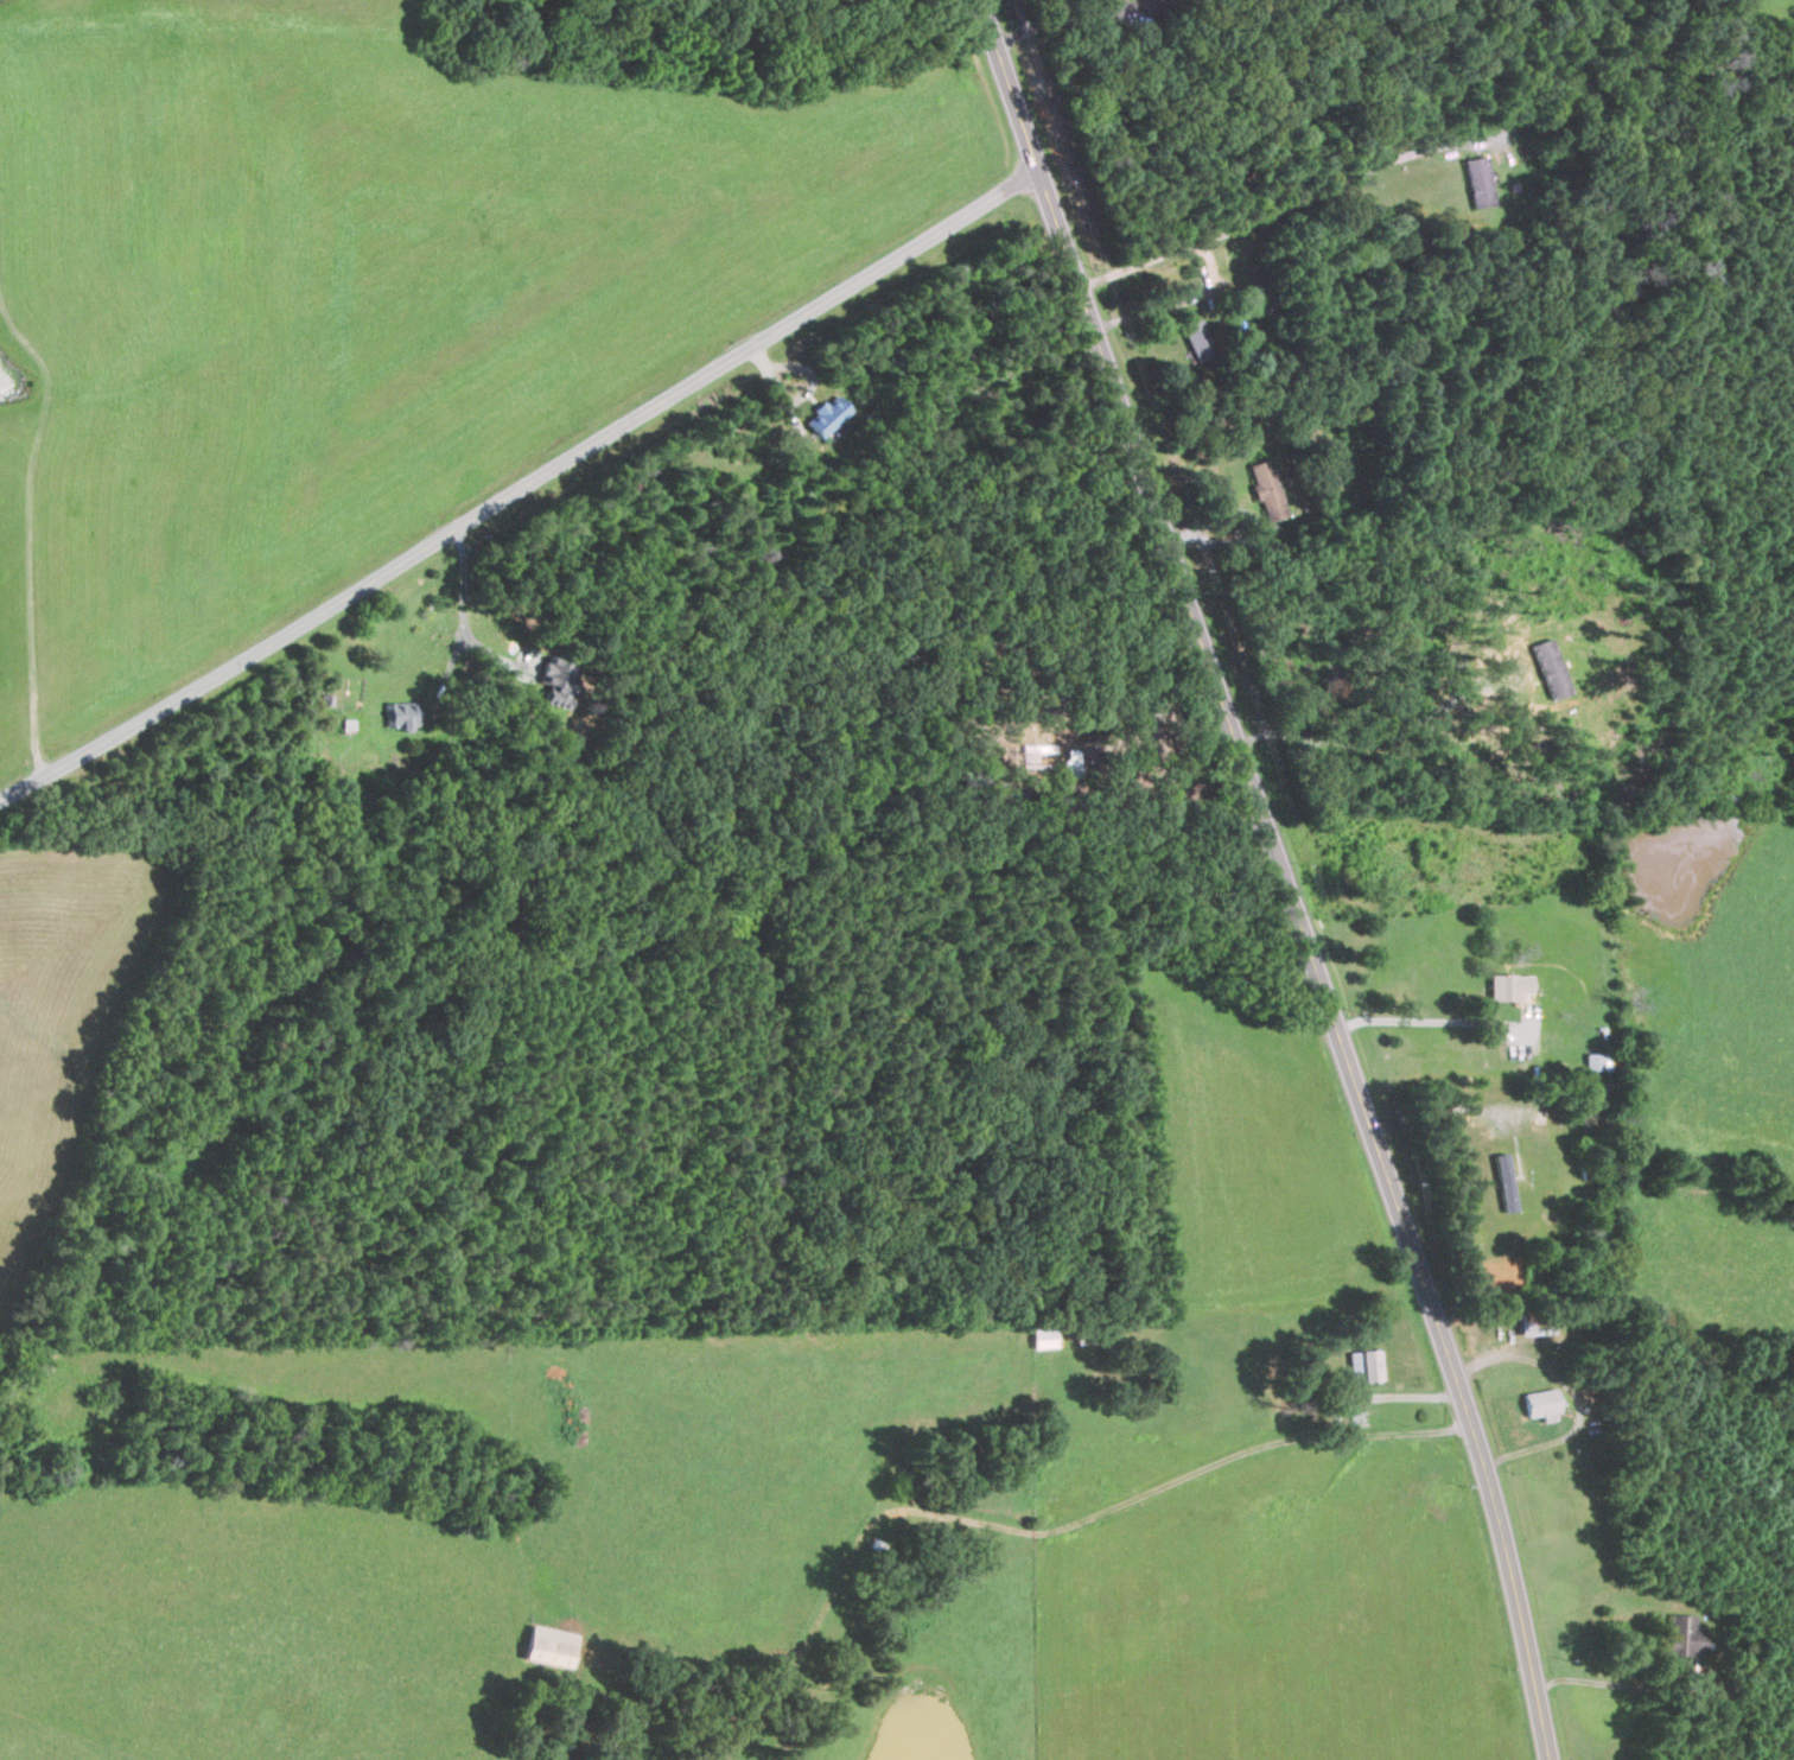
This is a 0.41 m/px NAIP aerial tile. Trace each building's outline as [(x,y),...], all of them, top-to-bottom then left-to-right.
[(1465,159),(1473,207),(1494,204),(1486,155),(1465,159)] [(1217,352),(1202,317),(1182,326),(1197,361),(1217,352)] [(821,438),(851,411),(836,394),(805,421),(821,438)] [(1250,464),(1264,520),(1286,515),(1272,459),(1250,464)] [(1531,645),(1548,700),(1571,693),(1554,638),(1531,645)] [(567,708),(570,699),(569,699),(575,678),(571,676),(575,662),(554,656),(551,667),(545,665),(541,677),(551,680),(544,702),(567,708)] [(418,727),(415,701),(386,704),(389,730),(418,727)] [(1532,991),(1532,972),(1490,973),(1491,999),(1520,999),(1520,991),(1532,991)] [(1603,1068),(1603,1051),(1585,1051),(1586,1069),(1603,1068)] [(1492,1154),(1506,1211),(1519,1208),(1505,1151),(1492,1154)] [(1383,1379),(1381,1347),(1350,1349),(1352,1381),(1383,1379)] [(1527,1416),(1542,1414),(1543,1420),(1559,1419),(1556,1388),(1525,1391),(1527,1416)] [(575,1632),(529,1624),(522,1658),(569,1667),(575,1632)]
